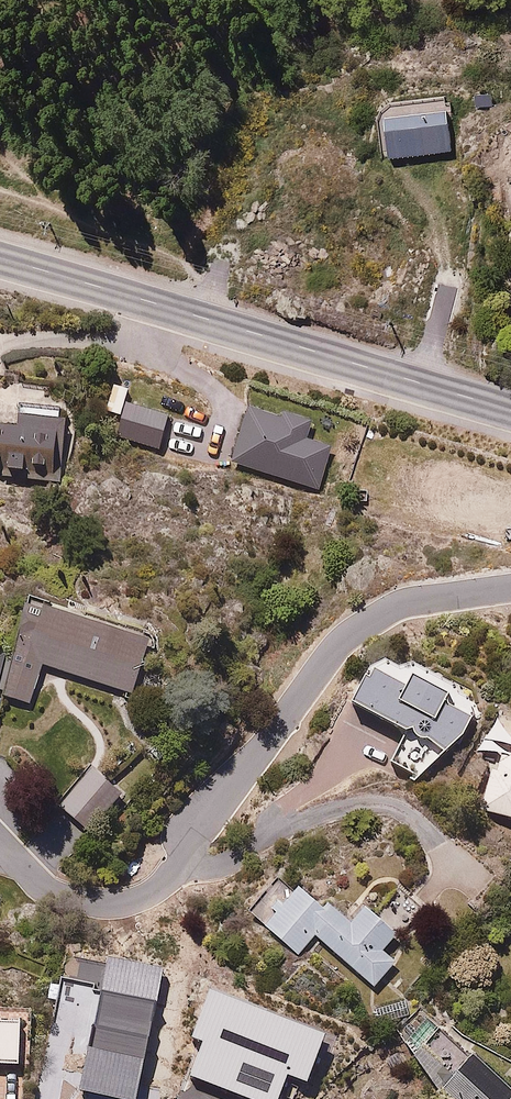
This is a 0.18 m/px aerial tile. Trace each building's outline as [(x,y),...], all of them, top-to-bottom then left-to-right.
[(448,105),(376,111),(383,154),(452,148),(448,105)] [(168,414),(125,402),(117,436),(158,448),(168,414)] [(283,416),(247,405),(231,461),(318,489),(332,446),(307,438),(312,421),(284,411),(283,416)] [(61,418),(25,417),(25,427),(0,426),(0,471),(59,473),(61,418)] [(31,701),(43,663),(136,691),(154,638),(33,598),(2,691),(31,701)] [(420,780),(453,751),(472,717),(447,703),(453,691),(422,674),(415,685),(376,663),(355,700),(408,730),(390,763),(420,780)] [(504,713),(481,747),(502,752),(499,767),(493,766),(483,808),(510,815),(510,715),(504,713)] [(129,795),(94,766),(61,805),(97,834),(129,795)] [(297,956),(314,936),(371,986),(393,962),(380,950),(396,932),(365,904),(349,922),(325,902),(320,909),(294,886),(262,927),(297,956)] [(107,958),(80,1089),(125,1098),(135,1098),(162,969),(107,958)] [(210,988),(191,1037),(203,1041),(190,1075),(254,1098),(278,1098),(287,1075),(307,1082),(327,1032),(210,988)] [(22,1063),(24,1023),(0,1022),(0,1062),(22,1063)] [(479,1054),(446,1089),(457,1098),(510,1098),(510,1084),(479,1054)]
